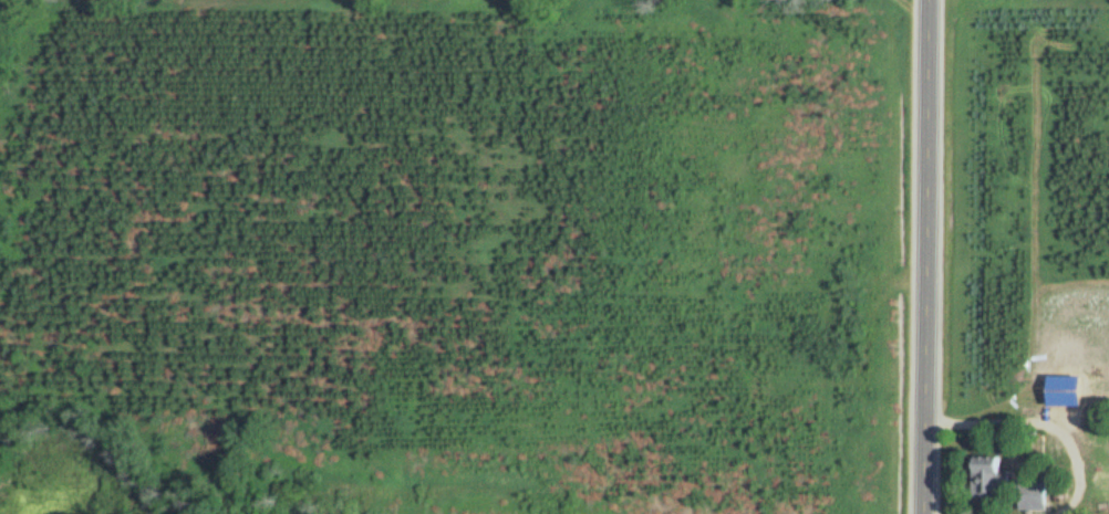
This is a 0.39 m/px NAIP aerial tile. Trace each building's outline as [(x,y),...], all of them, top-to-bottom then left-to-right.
[(979,498),(1011,498),(1011,464),(979,464),(979,498)]
